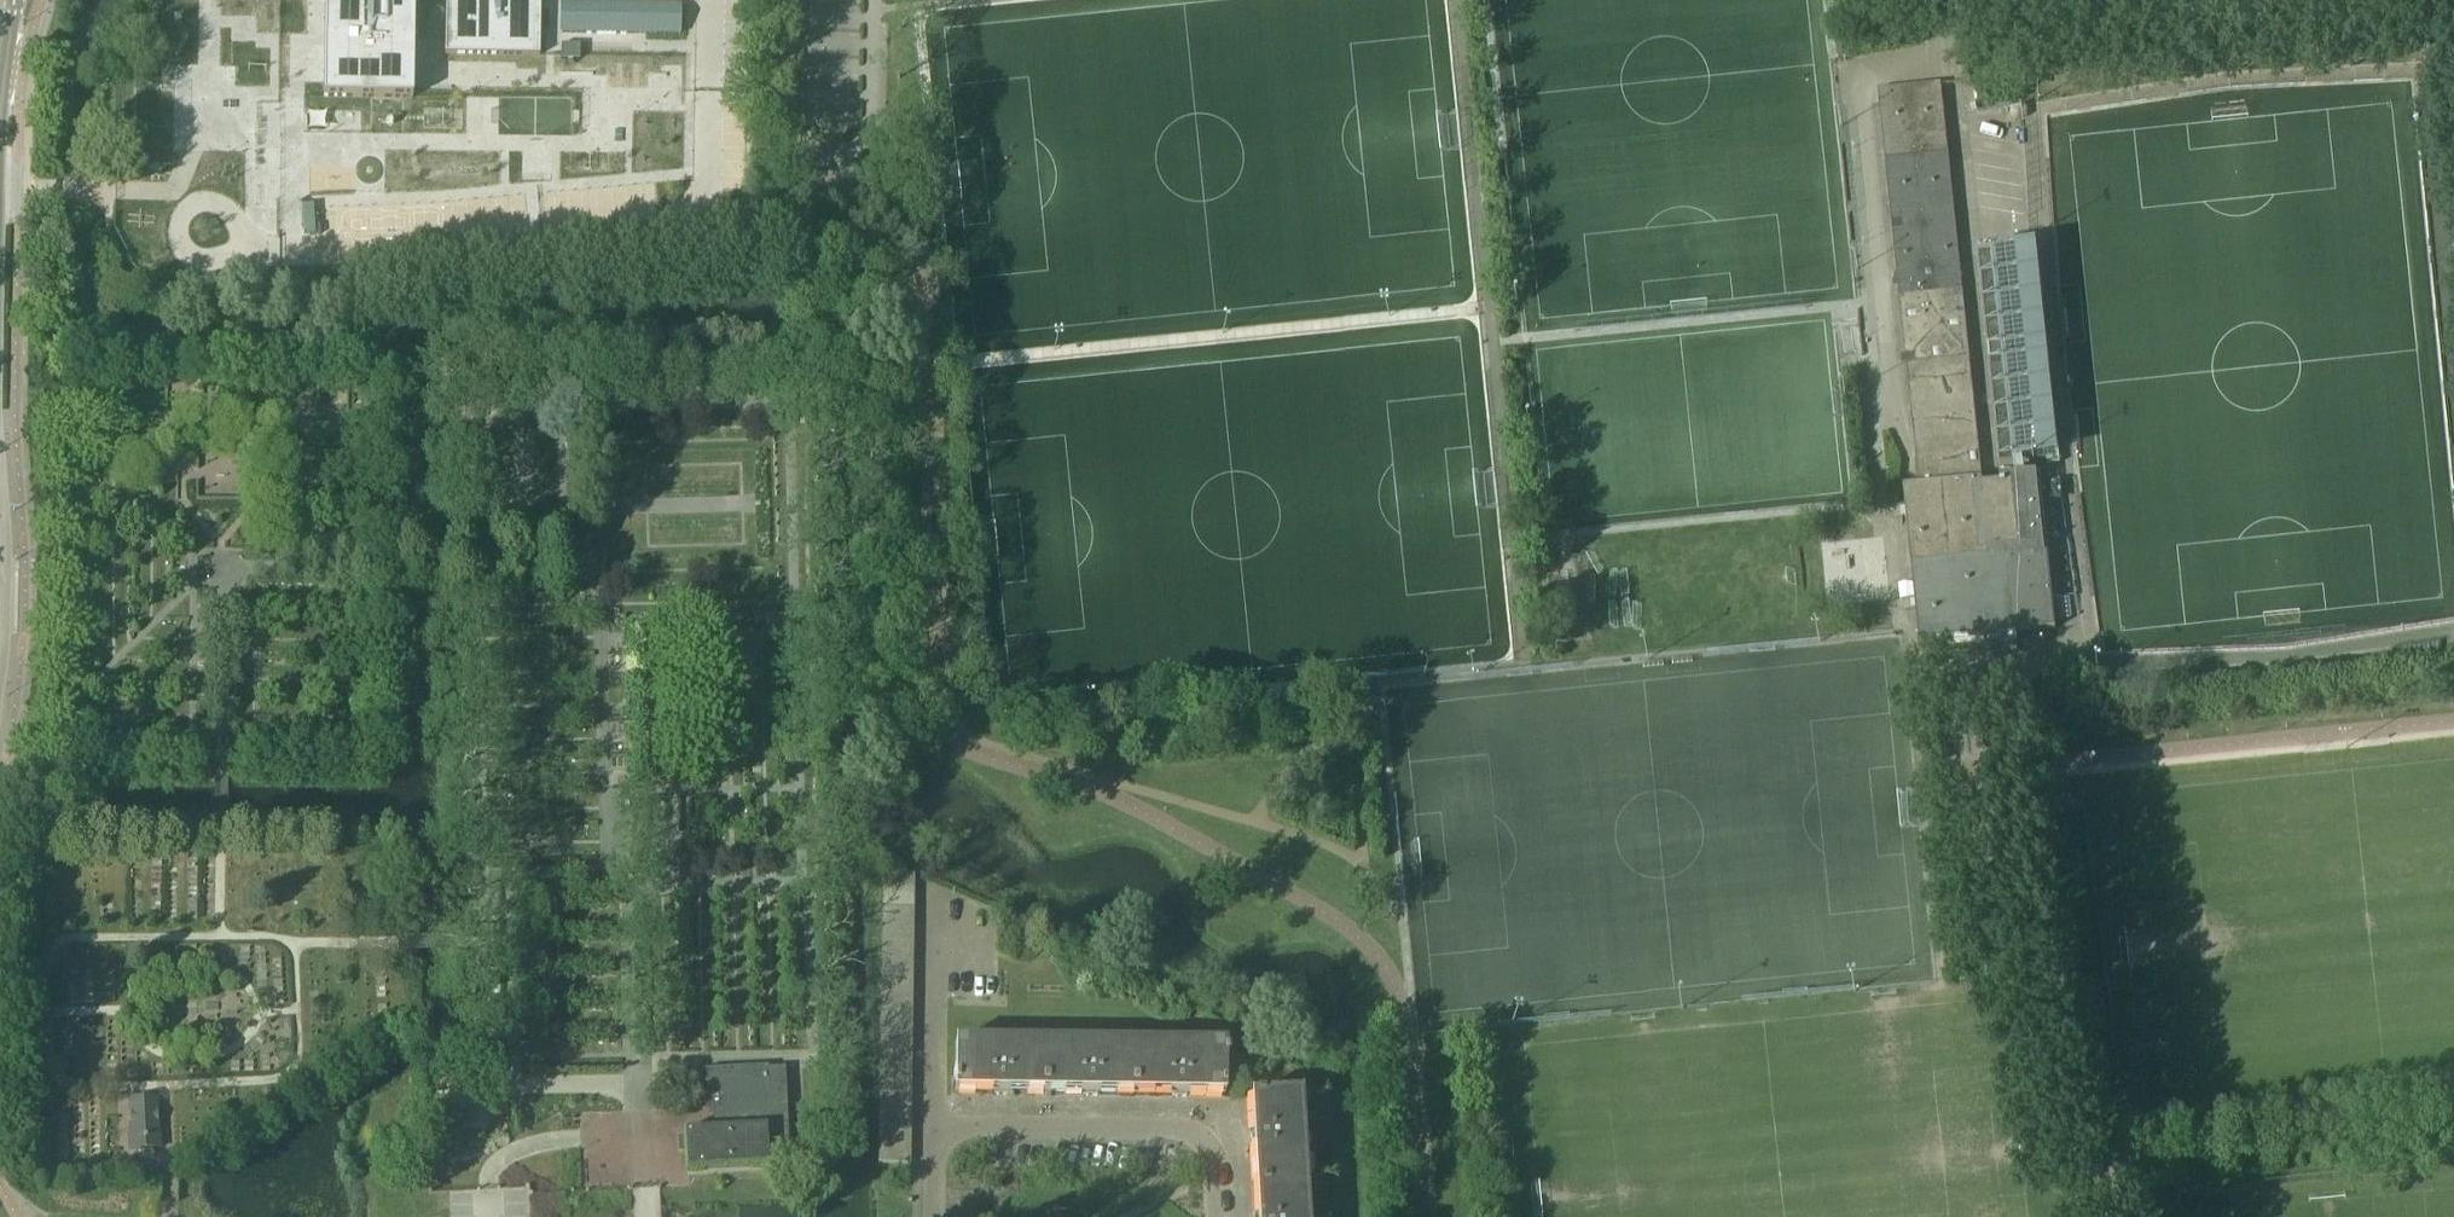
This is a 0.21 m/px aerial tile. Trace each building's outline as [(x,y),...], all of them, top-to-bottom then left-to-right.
[(413,0),(326,0),(325,48),(361,49),(361,57),(361,58),(406,58),(406,57),(399,57),(400,40),(412,41),(412,39),(413,0)] [(445,48),(441,48),(441,53),(542,55),(542,49),(538,49),(539,0),(446,0),(445,48)] [(678,35),(679,5),(561,3),(561,33),(646,34),(678,35)] [(579,56),(579,51),(579,45),(561,45),(560,51),(560,55),(560,60),(579,60),(579,56)] [(1905,355),(1900,356),(1901,365),(1906,365),(1919,486),(1903,487),(1912,566),(1919,643),(2056,629),(2040,473),(2000,477),(2001,487),(1983,489),(1962,290),(1941,83),(1878,90),(1897,276),(1894,276),(1895,283),(1898,283),(1905,355)] [(2014,250),(2007,251),(1978,254),(2000,463),(2016,461),(2045,458),(2058,457),(2048,358),(2027,361),(2026,348),(2047,346),(2036,248),(2029,248),(2014,250)] [(714,369),(732,368),(731,357),(714,357),(714,369)] [(2058,678),(2049,679),(2050,688),(2058,687),(2058,678)] [(910,892),(911,875),(882,875),(881,891),(910,892)] [(910,892),(881,891),(881,908),(910,909),(910,892)] [(881,926),(910,926),(910,909),(881,908),(881,926)] [(881,926),(881,943),(910,943),(910,926),(881,926)] [(910,943),(881,943),(880,960),(909,960),(910,943)] [(880,977),(909,977),(909,960),(880,960),(880,977)] [(880,977),(880,994),(909,994),(909,977),(880,977)] [(880,1011),(909,1011),(909,994),(880,994),(880,1011)] [(880,1011),(879,1028),(909,1028),(909,1011),(880,1011)] [(879,1045),(908,1045),(909,1028),(879,1028),(879,1045)] [(1006,1095),(1006,1093),(1083,1093),(1083,1096),(1096,1096),(1096,1094),(1172,1095),(1172,1097),(1185,1097),(1185,1095),(1224,1095),(1225,1058),(1227,1058),(1227,1052),(1229,1052),(1229,1046),(1225,1046),(1225,1044),(955,1041),(954,1092),(994,1092),(994,1095),(1006,1095)] [(908,1062),(908,1045),(879,1045),(879,1062),(908,1062)] [(879,1079),(908,1079),(908,1062),(879,1062),(879,1079)] [(713,1131),(684,1132),(686,1170),(748,1167),(768,1166),(767,1156),(782,1155),(789,1155),(786,1107),(784,1068),(768,1069),(768,1067),(704,1070),(706,1113),(712,1112),(713,1131)] [(908,1096),(908,1079),(879,1079),(879,1096),(908,1096)] [(1253,1147),(1257,1216),(1308,1216),(1301,1092),(1250,1095),(1253,1134),(1250,1135),(1251,1147),(1253,1147)] [(878,1113),(907,1113),(908,1096),(879,1096),(878,1113)] [(156,1099),(129,1100),(131,1137),(129,1137),(130,1150),(160,1149),(159,1135),(158,1136),(157,1107),(156,1099)] [(878,1113),(878,1130),(907,1130),(907,1113),(878,1113)] [(878,1147),(907,1147),(907,1130),(878,1130),(878,1147)] [(878,1147),(878,1164),(907,1164),(907,1147),(878,1147)]
